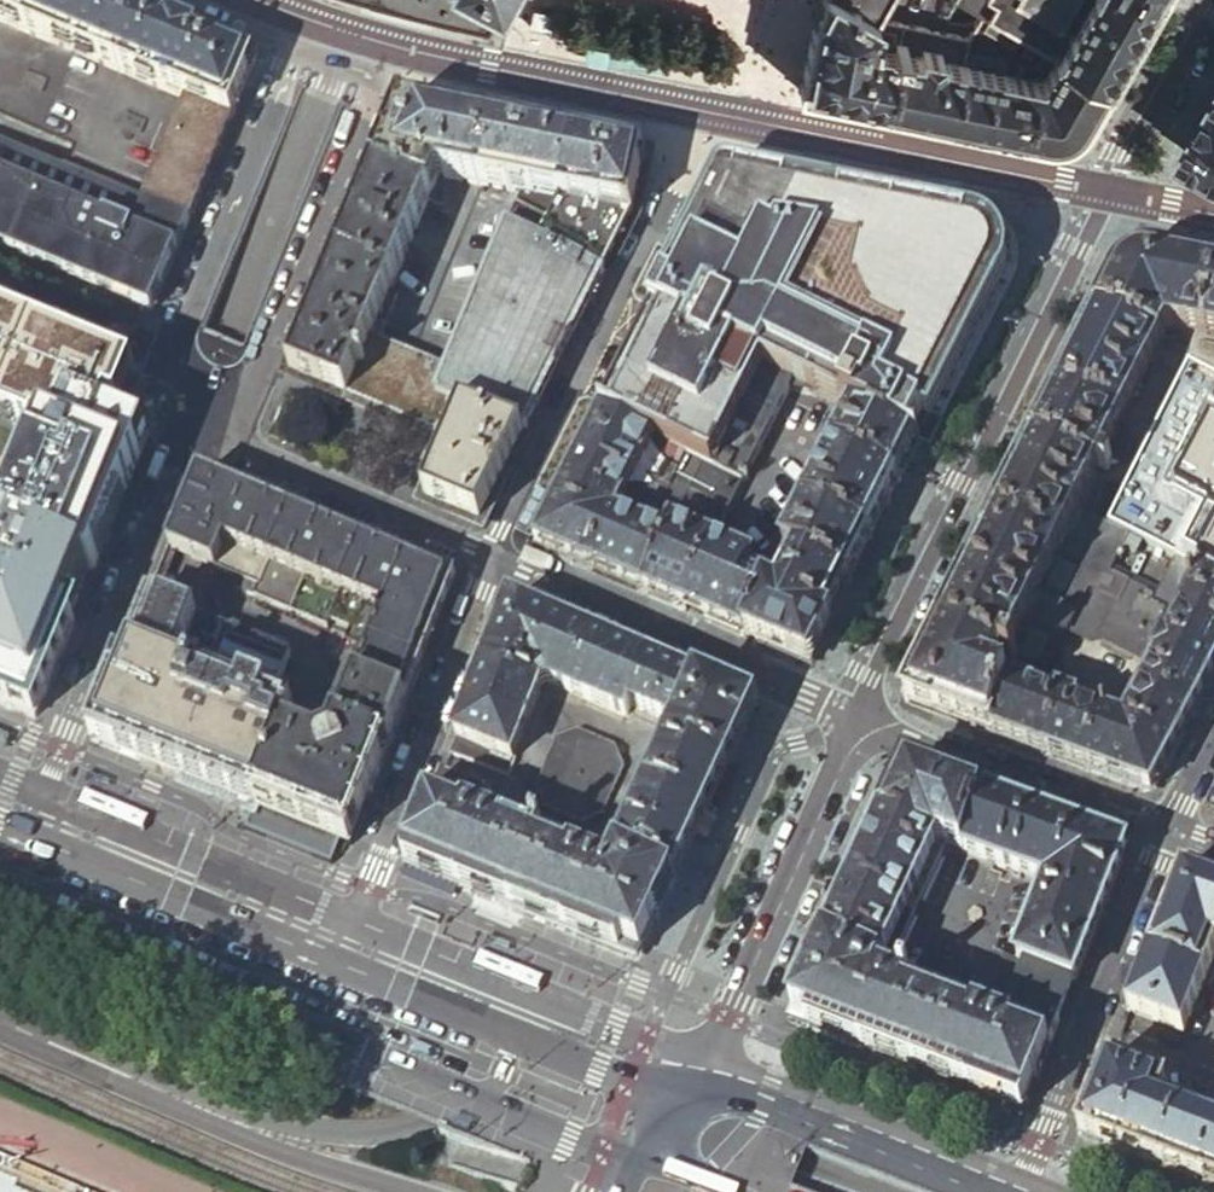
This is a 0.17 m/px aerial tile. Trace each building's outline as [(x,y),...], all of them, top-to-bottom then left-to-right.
[(117,70),(140,16),(102,0),(0,0),(0,21),(117,70)] [(459,18),(463,0),(387,0),(417,8),(459,18)] [(504,0),(463,0),(459,18),(490,26),(504,0)] [(844,0),(813,0),(812,3),(808,23),(803,46),(798,70),(797,76),(795,88),(811,91),(838,96),(868,102),(882,105),(900,22),(874,17),(844,0)] [(874,17),(884,0),(844,0),(874,17)] [(982,8),(1107,79),(1153,0),(968,0),(982,8)] [(566,12),(536,6),(533,23),(564,30),(566,12)] [(1107,79),(982,8),(966,36),(949,119),(968,123),(1001,130),(1010,132),(1037,137),(1043,138),(1051,139),(1060,138),(1068,135),(1080,125),(1082,122),(1107,79)] [(140,16),(117,70),(185,99),(229,117),(252,63),(140,16)] [(949,119),(966,36),(900,22),(882,105),(917,113),(943,118),(949,119)] [(219,142),(229,117),(185,99),(174,124),(219,142)] [(1187,152),(1213,167),(1213,104),(1187,152)] [(436,177),(477,184),(490,123),(399,105),(375,162),(372,169),(429,192),(436,177)] [(477,184),(519,193),(560,201),(572,141),(490,123),(477,184)] [(142,200),(188,219),(219,142),(174,124),(142,200)] [(149,313),(188,219),(142,200),(60,166),(0,141),(0,250),(149,313)] [(560,201),(631,216),(644,155),(624,151),(572,141),(560,201)] [(1030,190),(1031,153),(998,152),(997,188),(1030,190)] [(429,192),(372,169),(336,256),(393,279),(429,192)] [(718,177),(600,413),(744,484),(795,383),(855,411),(920,443),(994,295),(1004,272),(1006,263),(1006,255),(1004,245),(999,238),(992,230),(985,225),(980,223),(726,172),(724,173),(720,174),(718,177)] [(519,193),(505,225),(602,274),(631,216),(560,201),(519,193)] [(505,225),(446,369),(435,398),(523,433),(551,379),(592,294),(602,274),(505,225)] [(369,337),(387,293),(393,279),(336,256),(288,373),(310,382),(371,407),(395,348),(369,337)] [(1098,317),(1191,363),(1206,345),(1213,304),(1213,271),(1172,263),(1155,260),(1147,260),(1138,262),(1126,269),(1122,272),(1117,279),(1098,317)] [(394,296),(387,293),(369,337),(395,348),(402,330),(384,323),(394,296)] [(1206,345),(1191,363),(1192,364),(1213,376),(1213,304),(1206,345)] [(72,622),(27,603),(30,595),(4,584),(20,544),(32,549),(82,427),(99,435),(126,368),(0,316),(0,706),(32,720),(72,622)] [(1191,363),(1098,317),(1081,350),(1059,393),(1152,439),(1191,363)] [(418,357),(395,348),(371,407),(381,412),(393,417),(418,357)] [(446,369),(418,357),(393,417),(394,417),(412,425),(421,429),(436,435),(449,440),(437,468),(424,499),(437,505),(468,517),(479,522),(523,433),(435,398),(446,369)] [(1107,527),(1107,529),(1128,540),(1175,564),(1202,577),(1213,584),(1213,376),(1192,364),(1191,363),(1152,439),(1126,491),(1107,527)] [(1034,445),(1099,477),(1126,491),(1152,439),(1059,393),(1034,445)] [(920,443),(855,411),(836,450),(900,482),(920,443)] [(744,484),(600,413),(539,536),(545,552),(584,568),(642,593),(672,525),(689,491),(730,510),(744,484)] [(1000,512),(996,520),(1087,566),(1109,578),(1128,540),(1107,529),(1107,527),(1081,514),(1099,477),(1034,445),(1000,512)] [(890,501),(900,482),(836,450),(826,468),(890,501)] [(890,501),(826,468),(808,506),(872,537),(890,501)] [(200,470),(168,550),(257,589),(290,508),(268,499),(221,479),(200,470)] [(683,611),(713,543),(730,510),(689,491),(672,525),(642,593),(659,600),(683,611)] [(851,580),(872,537),(808,506),(786,549),(851,580)] [(307,515),(290,508),(257,589),(254,596),(326,626),(329,619),(363,539),(357,537),(347,532),(334,527),(307,515)] [(1017,667),(1033,674),(1044,680),(1050,671),(1055,673),(1067,652),(1060,649),(1072,626),(1078,614),(1066,608),(1087,566),(996,520),(972,567),(953,605),(941,628),(1007,661),(1009,657),(1019,662),(1017,667)] [(384,615),(409,559),(405,557),(388,550),(373,544),(363,539),(329,619),(351,628),(360,605),(384,615)] [(706,620),(735,552),(713,543),(683,611),(692,614),(706,620)] [(786,549),(776,569),(790,575),(781,593),(831,618),(851,580),(786,549)] [(743,636),(773,568),(735,552),(706,620),(722,627),(743,636)] [(351,628),(344,644),(367,653),(370,647),(419,667),(455,578),(435,570),(409,559),(384,615),(360,605),(351,628)] [(1156,601),(1183,615),(1202,577),(1175,564),(1156,601)] [(1078,614),(1072,626),(1100,640),(1127,587),(1109,578),(1087,566),(1066,608),(1078,614)] [(790,575),(776,569),(773,568),(743,636),(769,647),(808,664),(831,618),(781,593),(790,575)] [(1213,631),(1213,584),(1202,577),(1183,615),(1213,631)] [(1213,674),(1213,631),(1183,615),(1156,601),(1127,587),(1100,640),(1148,665),(1137,686),(1144,690),(1143,691),(1192,717),(1213,674)] [(89,741),(254,808),(283,734),(292,712),(269,702),(288,655),(148,597),(89,741)] [(509,600),(484,663),(526,681),(552,619),(535,611),(509,600)] [(526,681),(540,687),(548,683),(566,691),(590,635),(582,632),(560,622),(552,619),(526,681)] [(991,733),(1009,682),(998,678),(1005,667),(1007,661),(941,628),(931,650),(918,674),(905,701),(991,733)] [(590,635),(566,691),(622,716),(627,706),(648,660),(639,657),(590,635)] [(354,682),(404,702),(419,667),(370,647),(367,653),(344,644),(332,673),(354,682)] [(1007,661),(1005,667),(1030,680),(1033,674),(1017,667),(1019,662),(1009,657),(1007,661)] [(677,727),(697,682),(687,677),(661,666),(648,660),(627,706),(677,727)] [(510,758),(512,755),(540,687),(526,681),(484,663),(455,736),(510,758)] [(283,734),(254,808),(339,842),(346,845),(404,702),(354,682),(329,741),(319,750),(283,734)] [(753,706),(697,682),(677,727),(650,785),(705,810),(753,706)] [(1086,769),(1107,715),(1104,714),(1102,717),(1075,706),(1076,701),(1059,694),(1057,699),(1009,682),(991,733),(1086,769)] [(1183,733),(1192,717),(1143,691),(1134,707),(1183,733)] [(1109,715),(1107,715),(1086,769),(1152,793),(1183,733),(1134,707),(1125,725),(1108,719),(1109,715)] [(552,740),(534,786),(535,790),(542,807),(579,823),(601,813),(621,767),(614,747),(574,730),(552,740)] [(449,751),(507,775),(515,756),(512,755),(510,758),(455,736),(449,751)] [(947,847),(962,852),(984,795),(907,767),(858,871),(922,901),(947,847)] [(440,774),(431,797),(479,816),(488,794),(440,774)] [(672,881),(705,810),(650,785),(618,856),(672,881)] [(984,795),(962,852),(1051,886),(1052,887),(1074,829),(1043,818),(1029,813),(1012,806),(984,795)] [(479,816),(431,797),(403,868),(510,911),(539,840),(520,833),(479,816)] [(339,842),(254,808),(244,833),(329,867),(339,842)] [(1052,887),(1051,886),(1048,894),(1043,892),(1016,960),(1024,963),(1073,982),(1125,848),(1074,829),(1052,887)] [(672,881),(618,856),(612,870),(539,840),(510,911),(635,961),(672,881)] [(1204,977),(1213,953),(1213,881),(1183,869),(1149,954),(1204,977)] [(922,901),(858,871),(851,887),(914,917),(922,901)] [(825,942),(886,971),(888,972),(914,917),(851,887),(825,942)] [(913,1070),(941,1001),(883,978),(886,971),(825,942),(788,1021),(805,1028),(913,1070)] [(1149,954),(1126,1011),(1181,1033),(1204,977),(1149,954)] [(1073,982),(1024,963),(1008,1002),(1057,1022),(1073,982)] [(1049,1044),(999,1024),(941,1001),(913,1070),(1022,1113),(1039,1068),(1049,1044)] [(1008,1002),(999,1024),(1049,1044),(1057,1022),(1008,1002)] [(1132,1072),(1106,1062),(1098,1083),(1123,1093),(1132,1072)] [(1123,1093),(1098,1083),(1077,1135),(1159,1167),(1181,1111),(1158,1102),(1161,1095),(1164,1085),(1132,1072),(1123,1093)] [(1183,1106),(1181,1111),(1159,1167),(1213,1188),(1213,1118),(1183,1106)]
